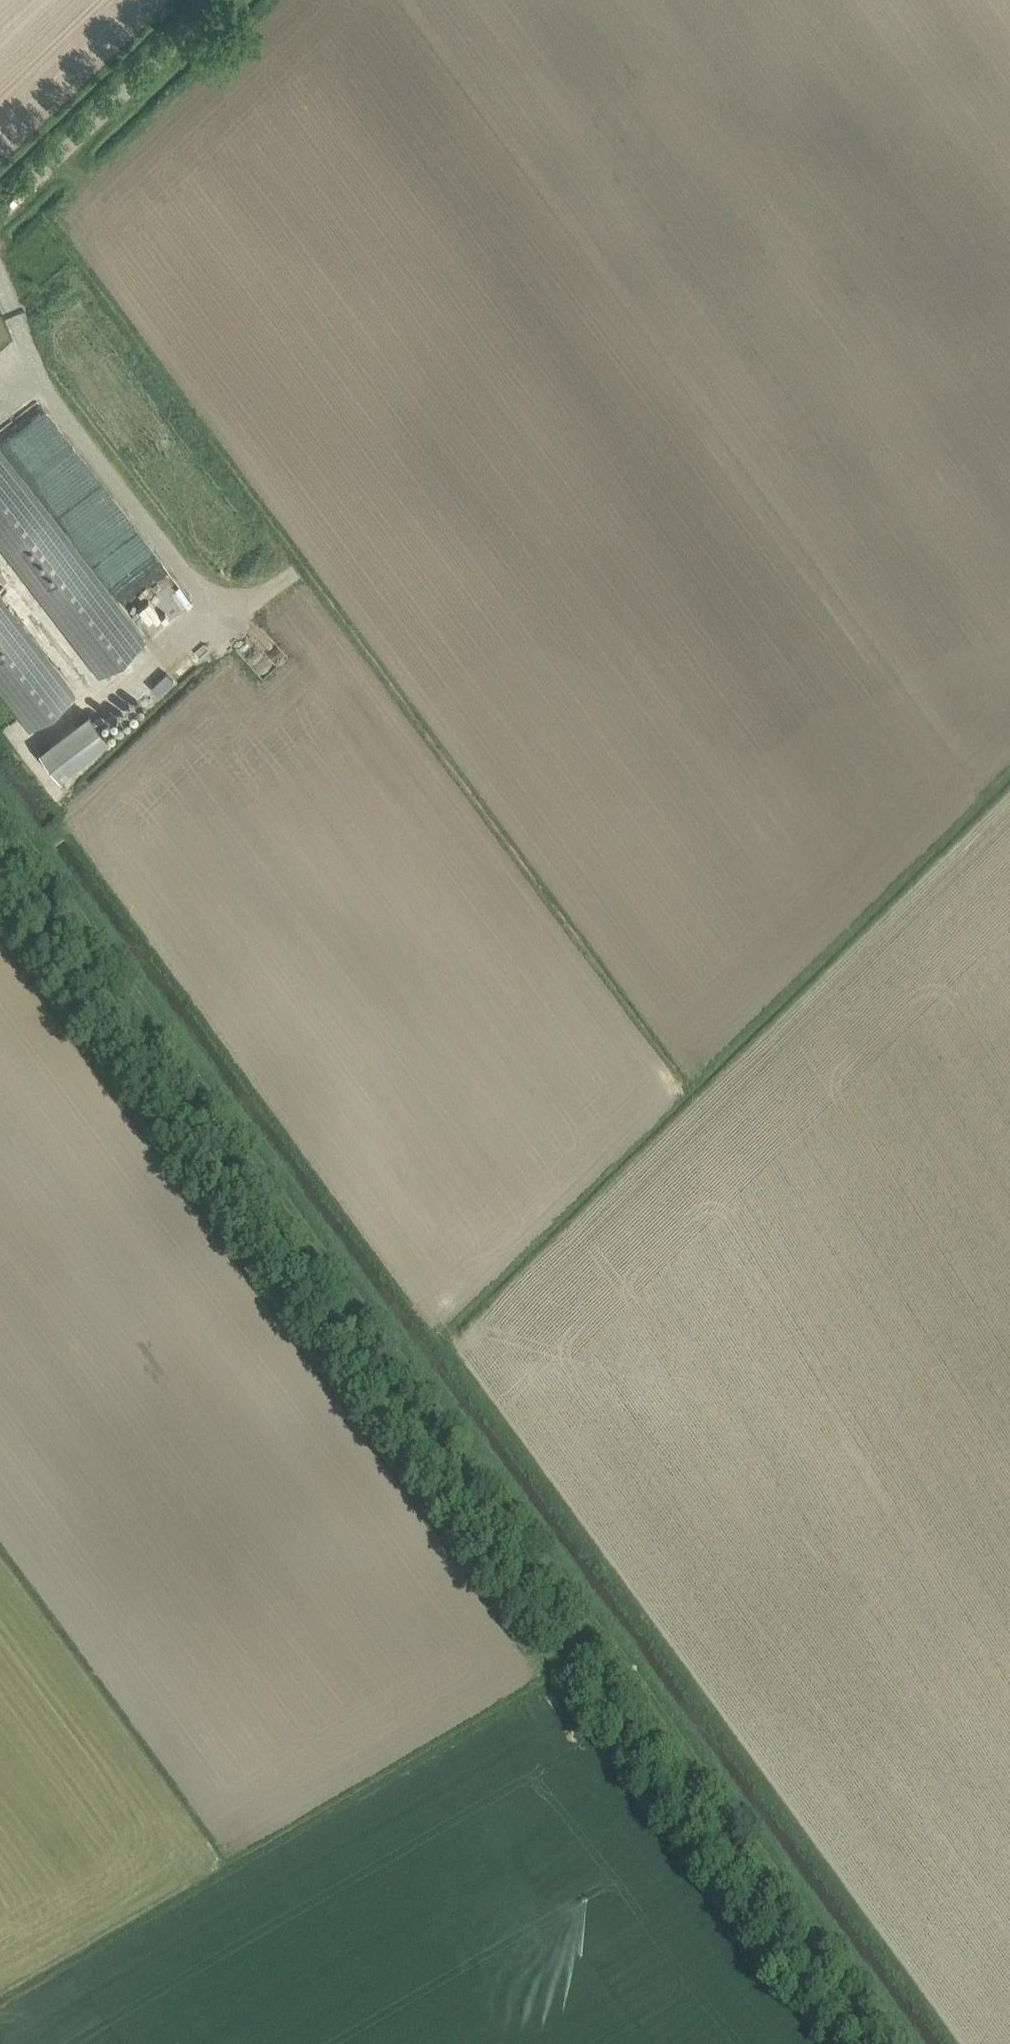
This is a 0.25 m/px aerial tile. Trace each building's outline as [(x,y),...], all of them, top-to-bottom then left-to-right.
[(142,643),(0,460),(0,551),(98,677),(142,643)] [(30,731),(74,697),(0,601),(0,693),(30,731)] [(254,639),(240,655),(266,678),(289,653),(271,637),(262,646),(254,639)] [(88,710),(51,744),(75,770),(112,736),(88,710)]
